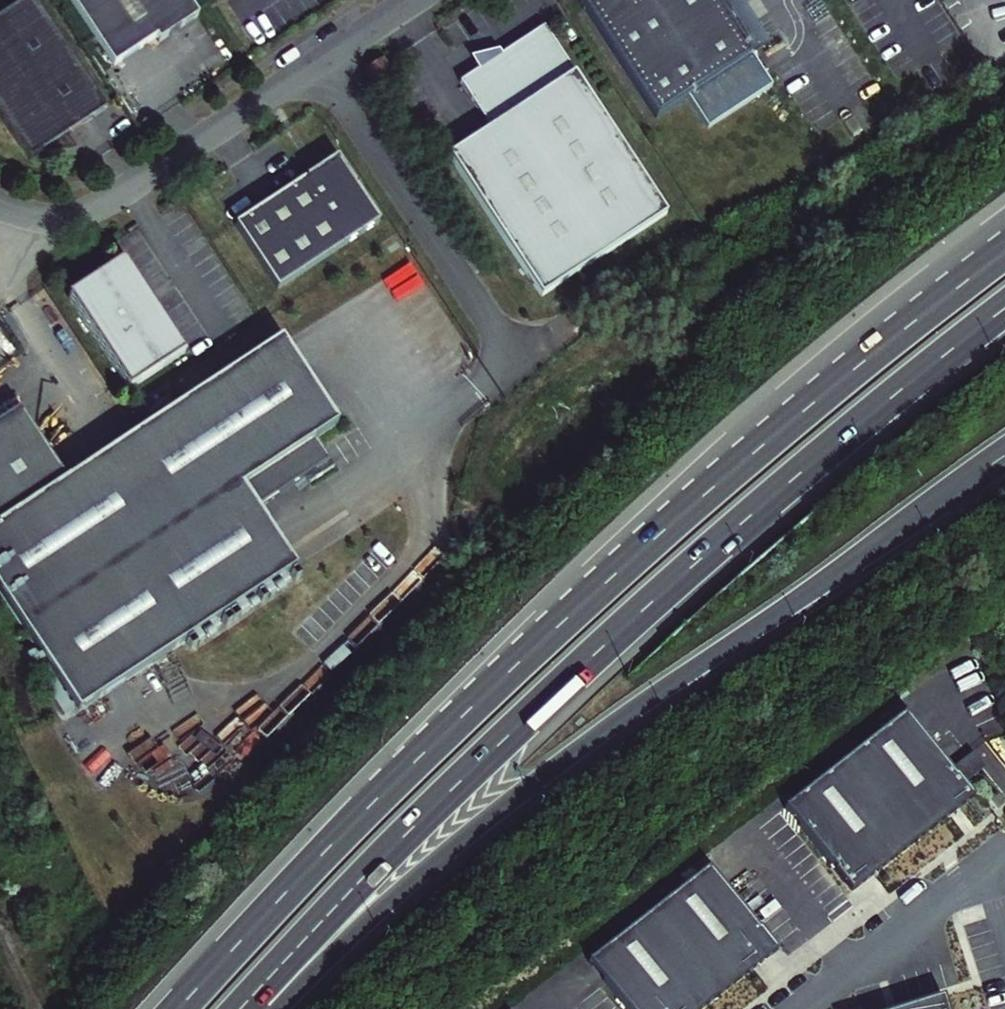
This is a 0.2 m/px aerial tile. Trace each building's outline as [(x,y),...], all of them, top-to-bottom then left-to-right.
[(31,0),(22,0),(0,14),(0,121),(25,159),(103,108),(31,0)] [(112,65),(155,37),(157,41),(197,15),(187,0),(69,0),(112,65)] [(577,1),(654,118),(688,95),(709,129),(773,87),(753,53),(769,43),(740,0),(579,0),(577,1)] [(669,216),(546,27),(461,85),(491,132),(449,161),(544,298),(669,216)] [(337,160),(235,227),(278,291),(379,223),(337,160)] [(181,344),(120,251),(64,288),(125,380),(181,344)] [(0,413),(0,593),(74,706),(294,563),(256,505),(327,460),(310,434),(336,418),(280,332),(63,474),(14,404),(0,413)] [(915,715),(793,808),(859,896),(982,801),(915,715)] [(981,756),(963,771),(974,786),(993,771),(981,756)] [(586,957),(628,1008),(695,1008),(773,946),(705,861),(586,957)] [(942,992),(890,1008),(948,1008),(942,992)]
